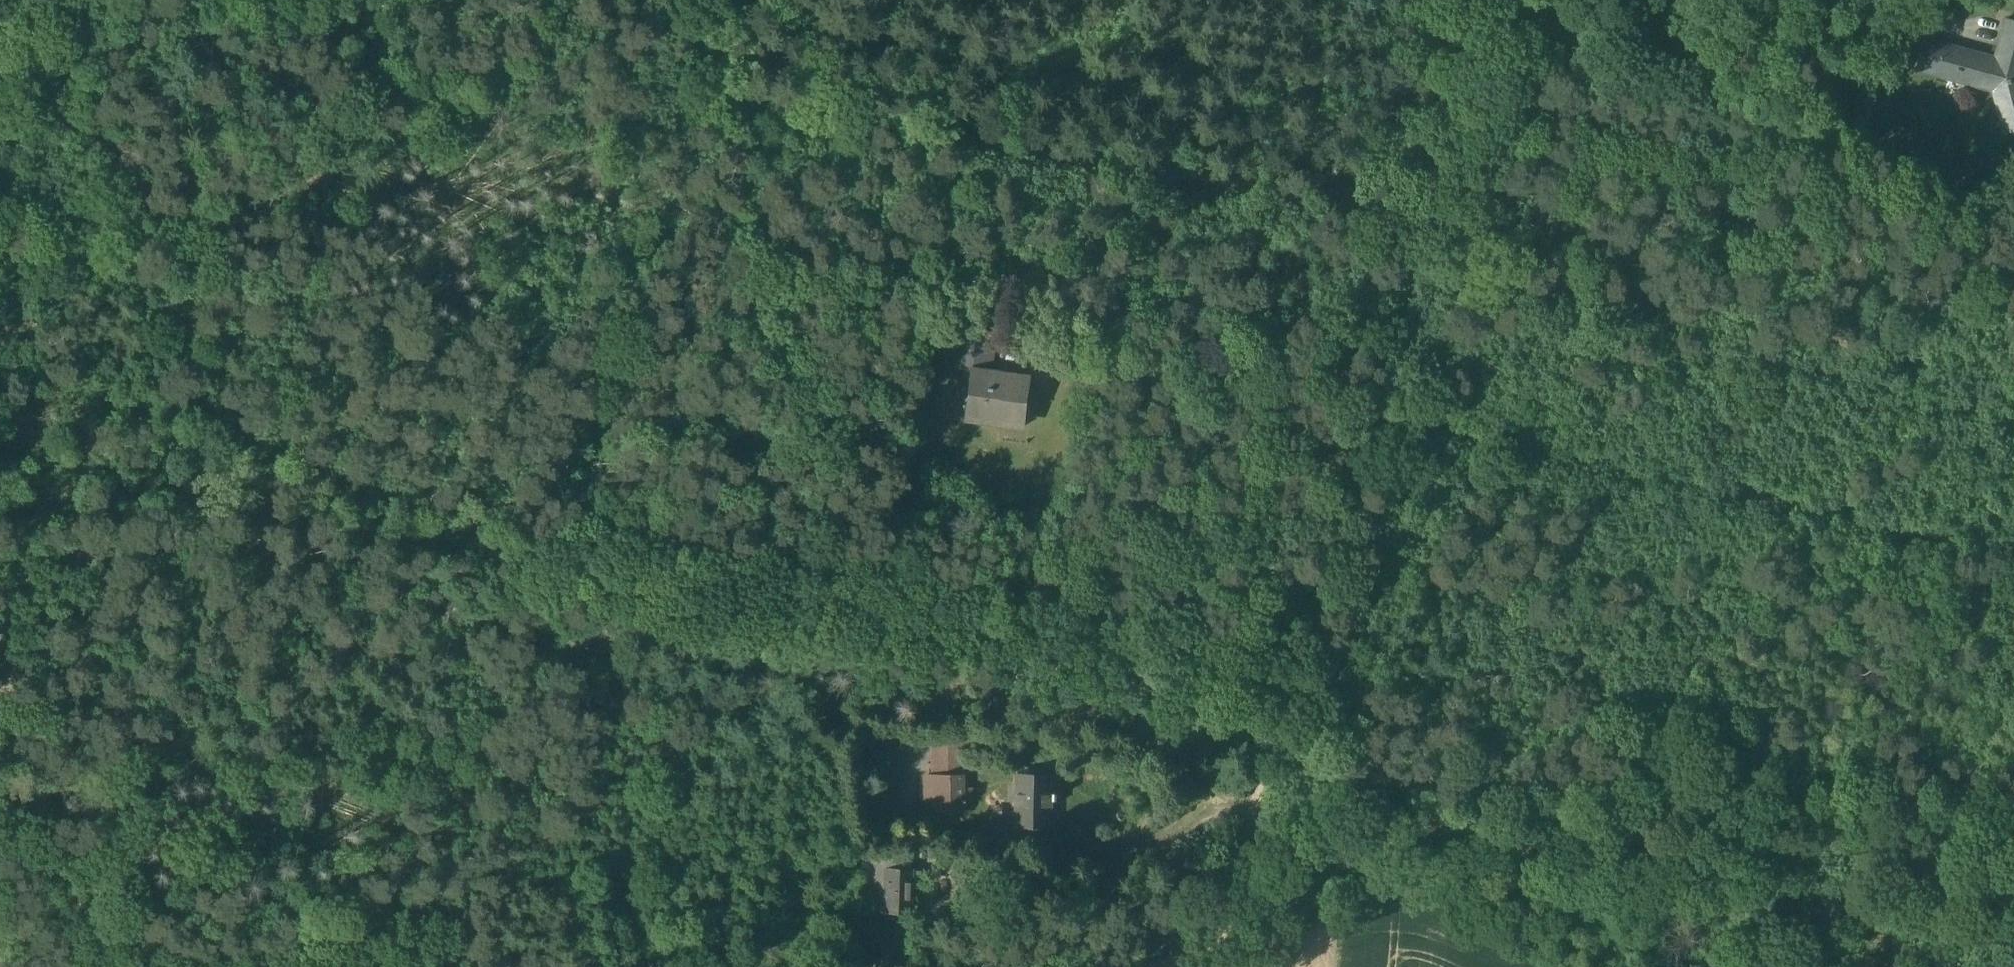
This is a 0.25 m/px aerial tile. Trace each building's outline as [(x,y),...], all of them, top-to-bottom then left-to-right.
[(1923,39),(1915,70),(1987,90),(1990,80),(2007,84),(2013,60),(2013,53),(1998,48),(1995,59),(1977,54),(1975,60),(1954,54),(1956,48),(1923,39)] [(992,339),(958,335),(956,359),(989,363),(992,339)] [(1030,378),(970,371),(970,372),(965,417),(964,419),(1024,427),(1030,378)] [(933,778),(960,777),(960,751),(975,750),(975,736),(932,737),(933,778)] [(1056,769),(1020,769),(1018,826),(1054,827),(1056,769)] [(960,777),(926,778),(926,807),(937,806),(937,811),(960,811),(960,777)] [(904,873),(882,872),(880,914),(903,915),(904,873)]
